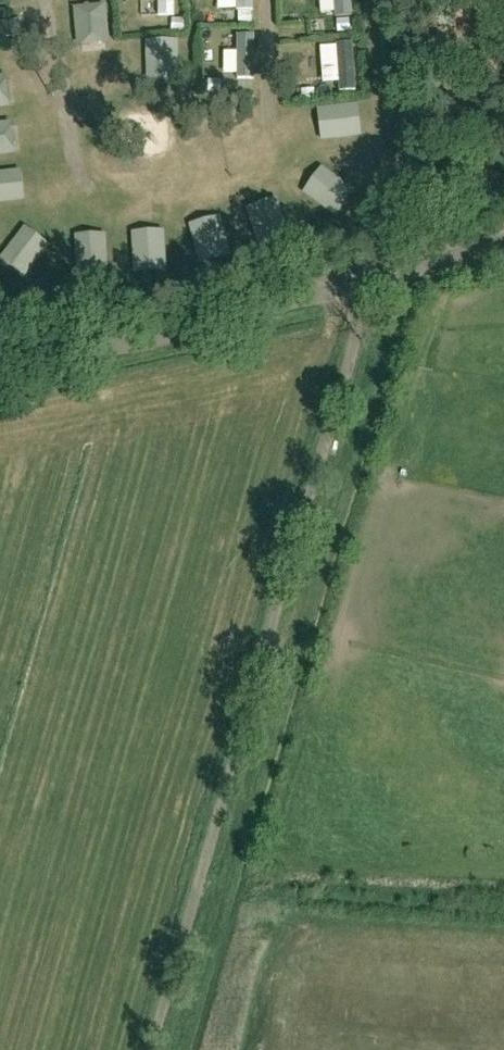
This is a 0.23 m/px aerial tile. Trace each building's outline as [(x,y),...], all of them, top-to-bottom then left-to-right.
[(330,22),(357,20),(356,0),(329,0),(330,22)] [(263,86),(262,39),(246,40),(247,86),(263,86)] [(41,160),(39,136),(0,139),(0,163),(41,160)] [(0,185),(0,210),(35,205),(31,180),(0,185)] [(34,275),(58,248),(45,237),(21,264),(34,275)]
